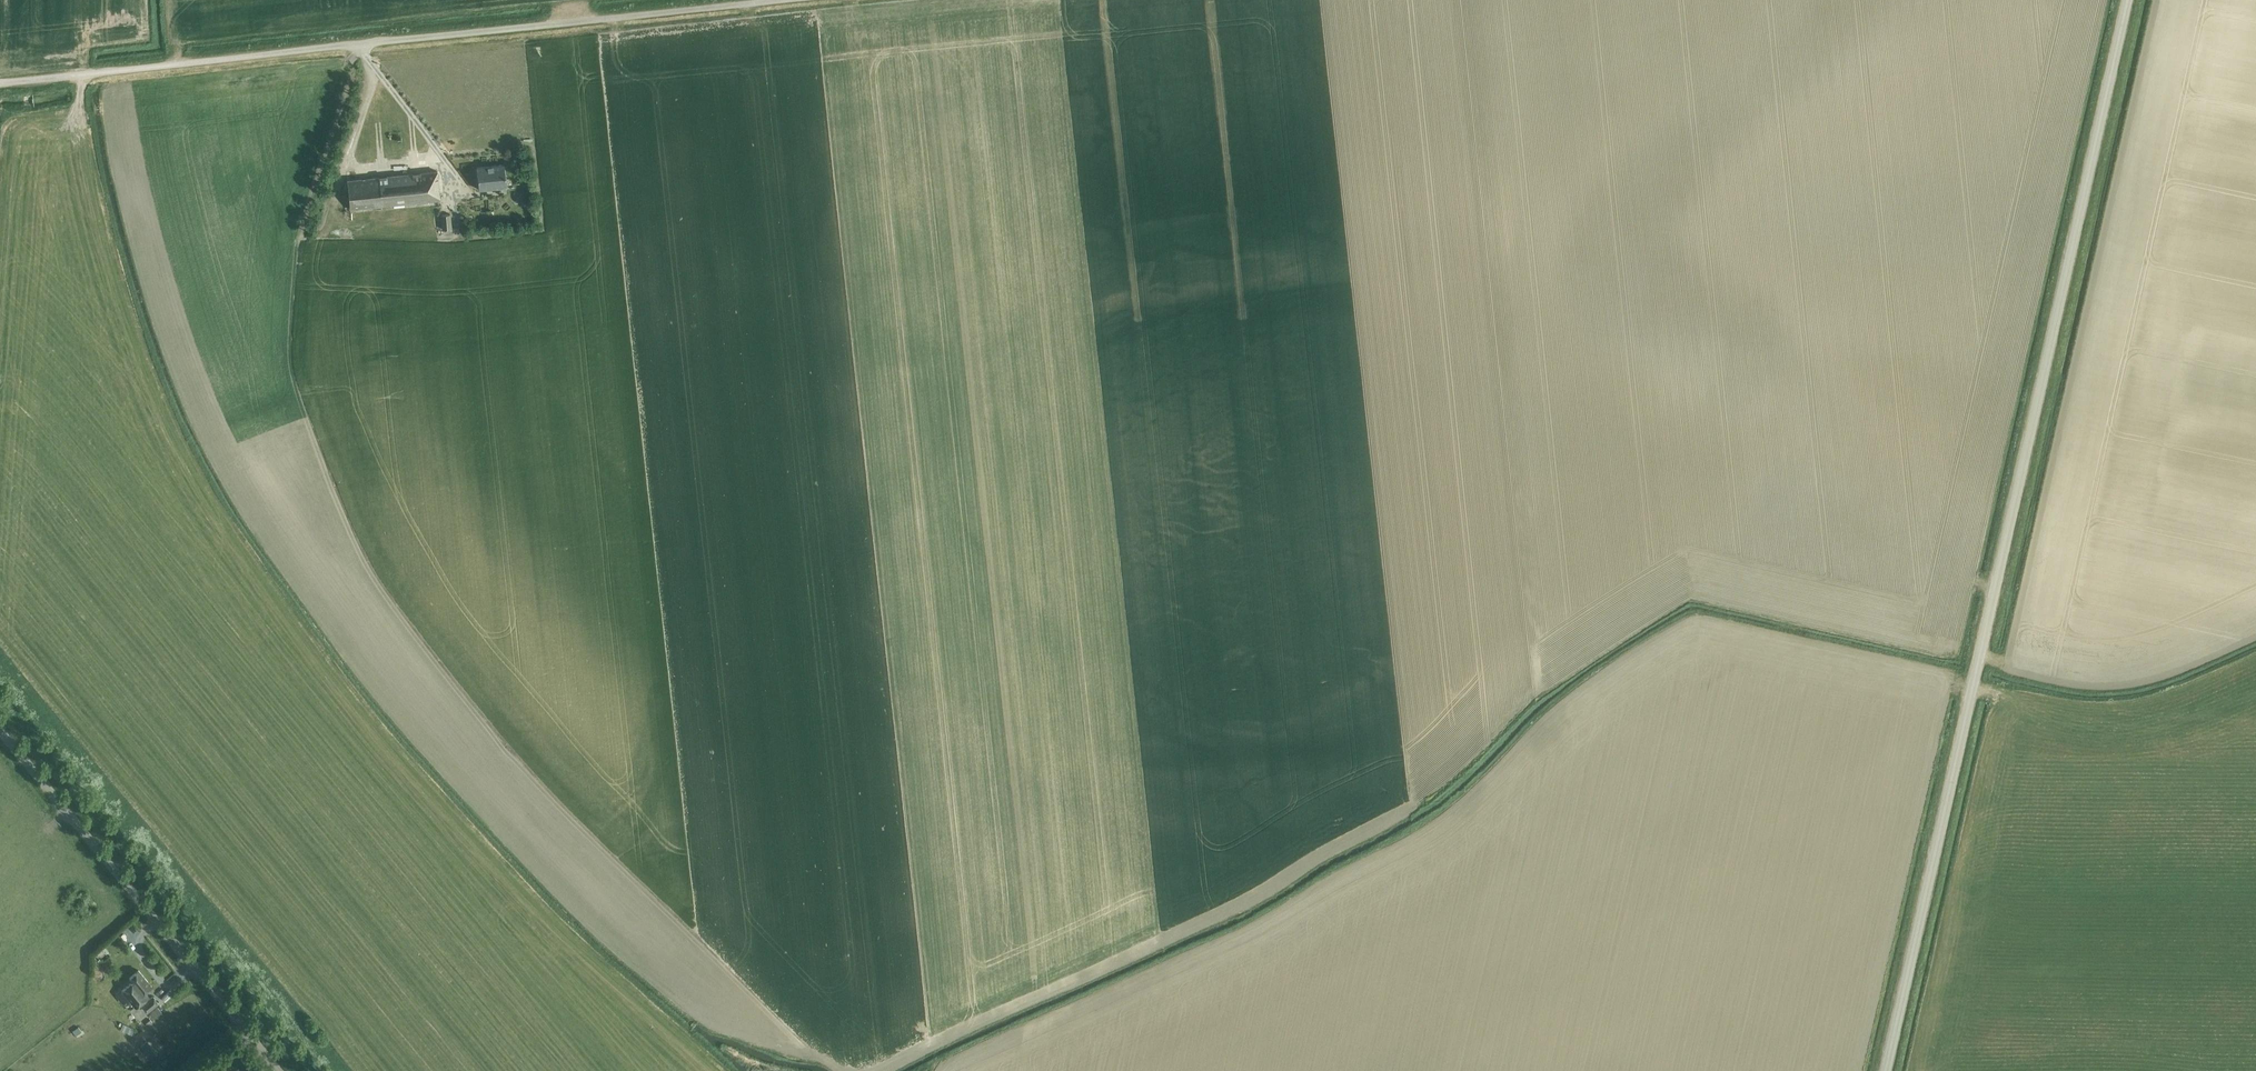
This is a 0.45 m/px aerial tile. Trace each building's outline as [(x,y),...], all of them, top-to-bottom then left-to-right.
[(503,187),(503,190),(507,190),(505,165),(476,167),(479,190),(503,187)] [(347,180),(350,209),(441,200),(438,171),(347,180)] [(441,215),(442,229),(453,228),(451,214),(441,215)] [(132,981),(122,990),(136,1007),(142,1001),(144,1004),(142,1005),(147,1012),(158,1003),(153,996),(150,999),(148,997),(149,996),(141,987),(148,981),(138,970),(129,978),(132,981)] [(149,1014),(153,1019),(162,1012),(158,1007),(149,1014)] [(140,1046),(151,1059),(156,1054),(146,1041),(140,1046)]
